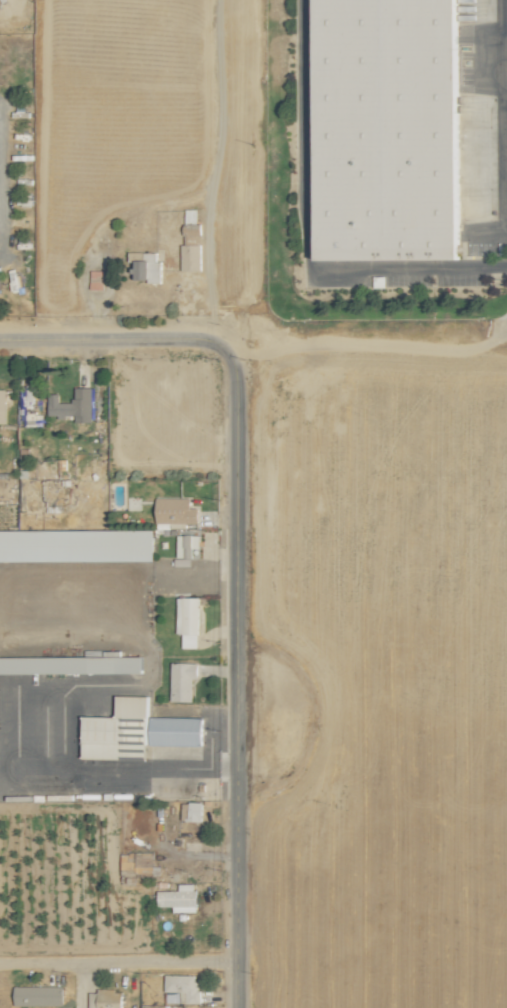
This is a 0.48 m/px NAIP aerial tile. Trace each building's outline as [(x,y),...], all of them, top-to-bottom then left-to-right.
[(460,261),(460,172),(445,172),(445,178),(427,178),(427,188),(421,188),(421,181),(413,181),(413,131),(429,131),(429,165),(442,165),(442,169),(460,169),(459,0),(315,0),(316,261),(460,261)] [(200,245),(180,245),(181,271),(201,271),(200,245)] [(160,261),(156,261),(156,253),(128,252),(128,263),(132,263),(131,281),(160,282),(160,261)] [(104,271),(89,270),(89,289),(103,290),(104,271)] [(48,415),(58,415),(58,417),(77,416),(77,421),(92,421),(91,387),(74,387),(74,402),(59,402),(59,393),(48,393),(48,415)] [(190,497),(156,498),(156,523),(197,523),(197,508),(190,508),(190,497)] [(153,560),(153,529),(0,530),(0,561),(153,560)] [(200,532),(176,531),(176,557),(199,558),(200,532)] [(199,597),(177,597),(176,633),(182,633),(182,648),(198,648),(199,597)] [(142,672),(142,656),(121,656),(121,650),(104,650),(104,656),(0,657),(0,673),(142,672)] [(193,678),(197,678),(198,662),(171,662),(170,701),(192,701),(193,678)] [(148,758),(149,696),(116,695),(116,716),(82,715),(82,757),(148,758)] [(150,744),(203,745),(203,717),(150,716),(150,744)] [(202,821),(203,803),(182,802),(181,821),(202,821)] [(157,890),(157,907),(172,906),(172,912),(196,912),(195,883),(178,884),(178,890),(157,890)] [(198,975),(165,975),(164,992),(181,992),(181,1003),(198,1004),(198,975)] [(62,986),(13,986),(13,1006),(62,1005),(62,986)] [(122,990),(97,989),(97,993),(90,993),(90,999),(95,999),(95,1007),(122,1007),(122,990)]
